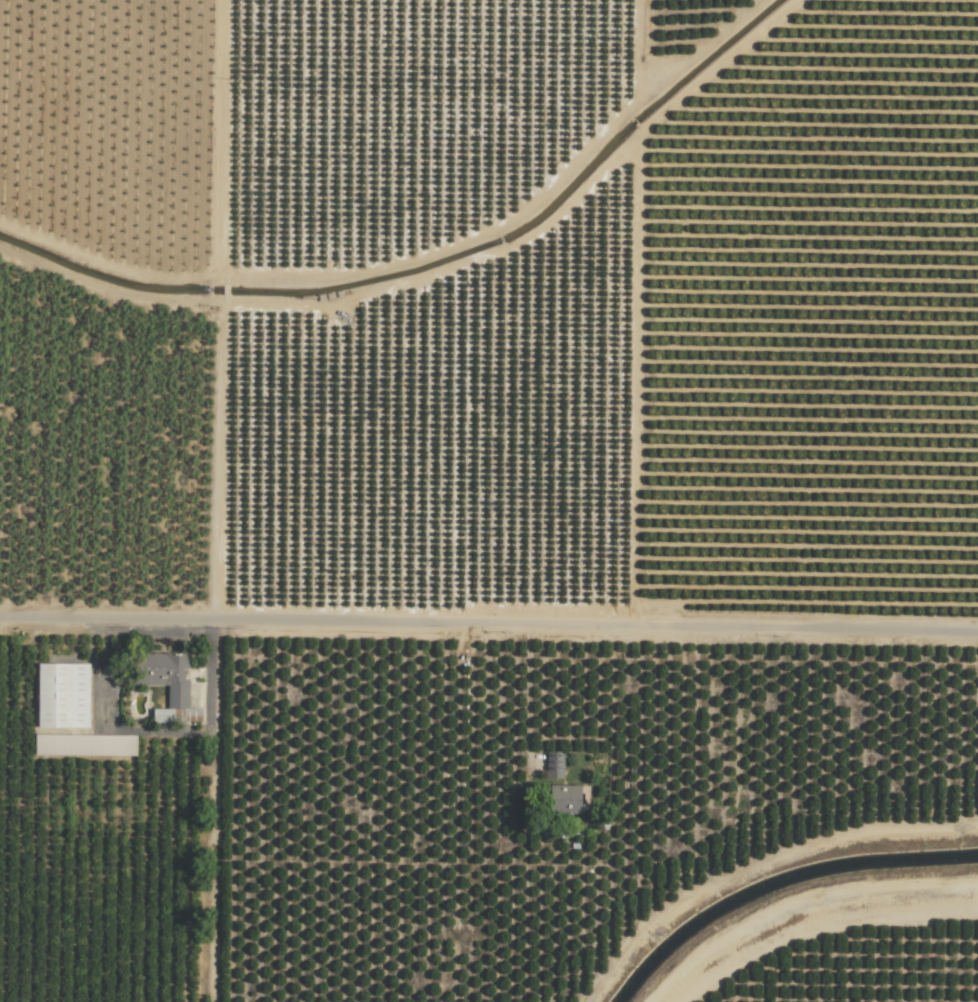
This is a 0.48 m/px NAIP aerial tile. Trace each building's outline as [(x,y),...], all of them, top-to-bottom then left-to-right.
[(167,686),(167,708),(152,708),(152,722),(201,722),(201,708),(188,708),(188,653),(137,653),(137,685),(167,686)] [(88,729),(88,664),(38,663),(36,728),(88,729)] [(136,756),(136,735),(35,734),(35,755),(136,756)] [(580,786),(549,785),(548,813),(579,814),(580,786)]
